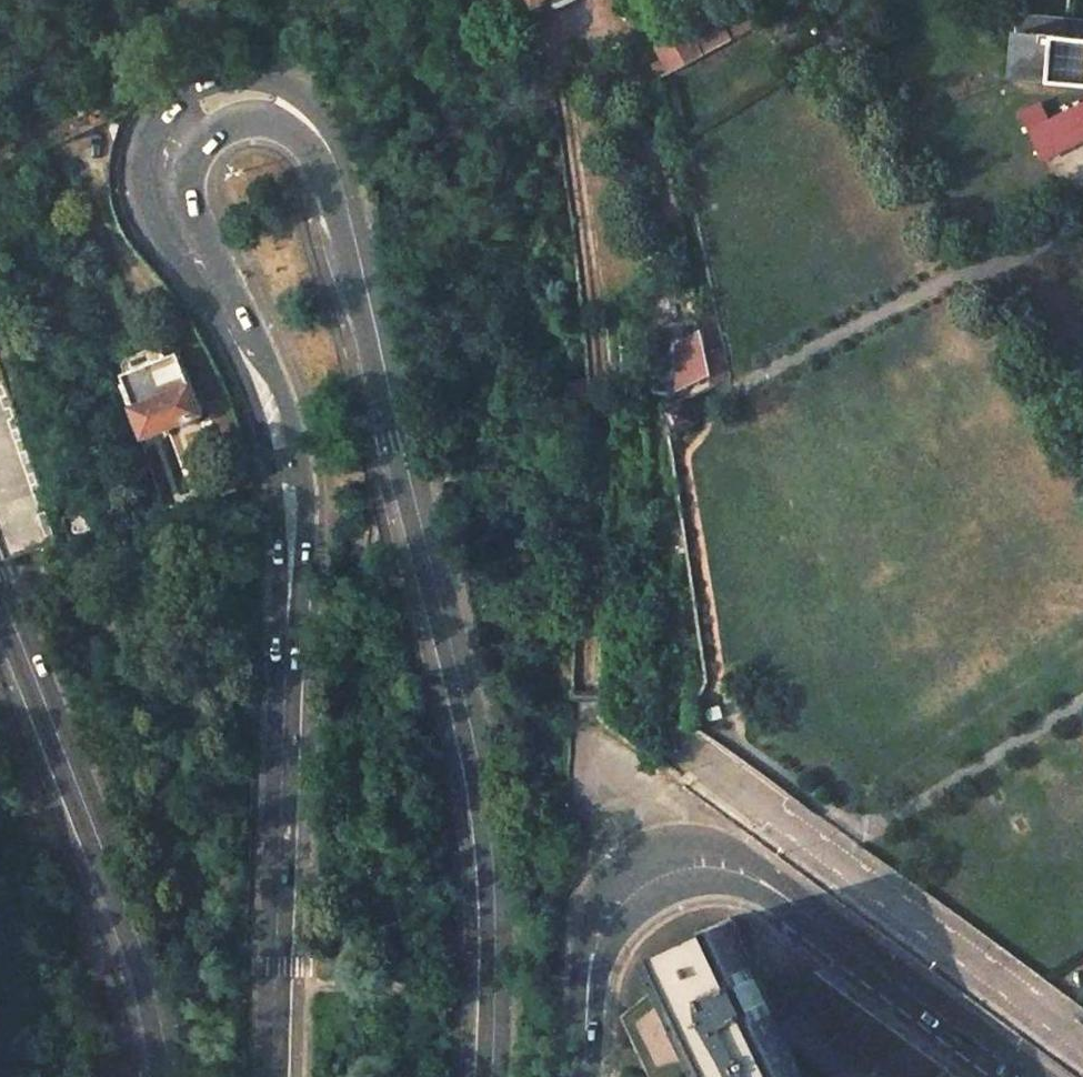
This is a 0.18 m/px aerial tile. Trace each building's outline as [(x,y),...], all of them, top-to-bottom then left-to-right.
[(758,8),(739,20),(746,32),(766,21),(758,8)] [(652,65),(655,80),(657,80),(733,40),(719,16),(692,30),(691,29),(658,47),(663,58),(652,65)] [(1012,77),(1082,84),(1082,35),(1016,28),(1012,77)] [(1043,156),(1082,136),(1082,105),(1049,122),(1041,104),(1021,114),(1043,156)] [(696,337),(682,345),(683,386),(711,372),(703,333),(702,327),(694,331),(696,337)] [(181,355),(129,377),(152,434),(205,412),(181,355)] [(0,367),(0,542),(7,561),(61,543),(60,542),(53,522),(0,367)] [(666,409),(677,433),(701,420),(689,397),(666,409)] [(102,507),(67,518),(73,538),(108,528),(102,507)] [(624,1015),(653,1076),(722,1076),(664,952),(733,920),(731,917),(638,961),(652,991),(624,1015)] [(769,996),(733,920),(664,952),(722,1076),(807,1076),(769,996)] [(897,1076),(957,1076),(815,972),(794,1000),(897,1076)]
